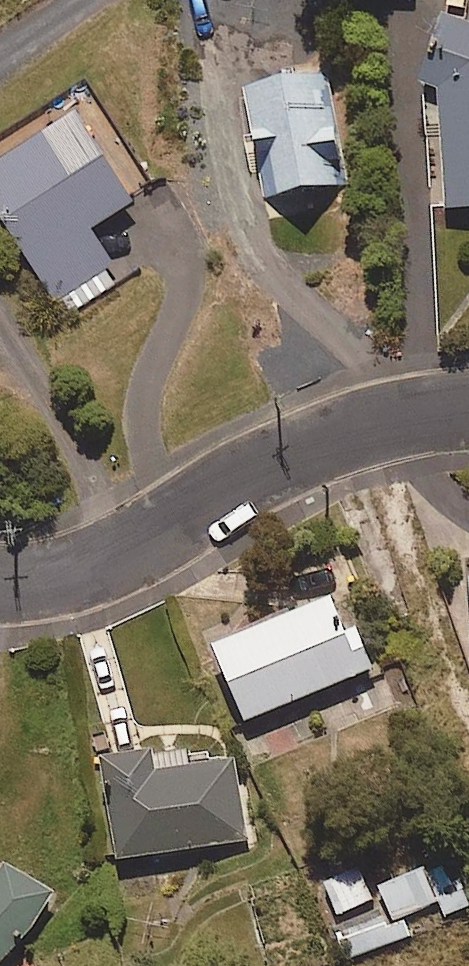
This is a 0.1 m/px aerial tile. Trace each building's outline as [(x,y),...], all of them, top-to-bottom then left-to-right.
[(422,84),(440,91),(447,210),(468,208),(468,23),(448,15),(422,84)] [(327,71),(244,87),(265,195),(347,180),(327,71)] [(0,162),(0,214),(55,303),(113,268),(90,230),(137,202),(82,112),(0,162)] [(338,599),(217,649),(248,724),(379,671),(362,630),(352,634),(338,599)] [(157,754),(104,763),(120,861),(251,841),(238,760),(160,772),(157,754)] [(378,900),(335,918),(351,955),(412,930),(404,911),(437,897),(445,915),(468,904),(448,856),(428,864),(426,860),(371,883),(378,900)] [(378,900),(371,883),(362,863),(319,881),(335,918),(378,900)] [(31,933),(55,893),(9,867),(0,883),(0,964),(31,933)]
